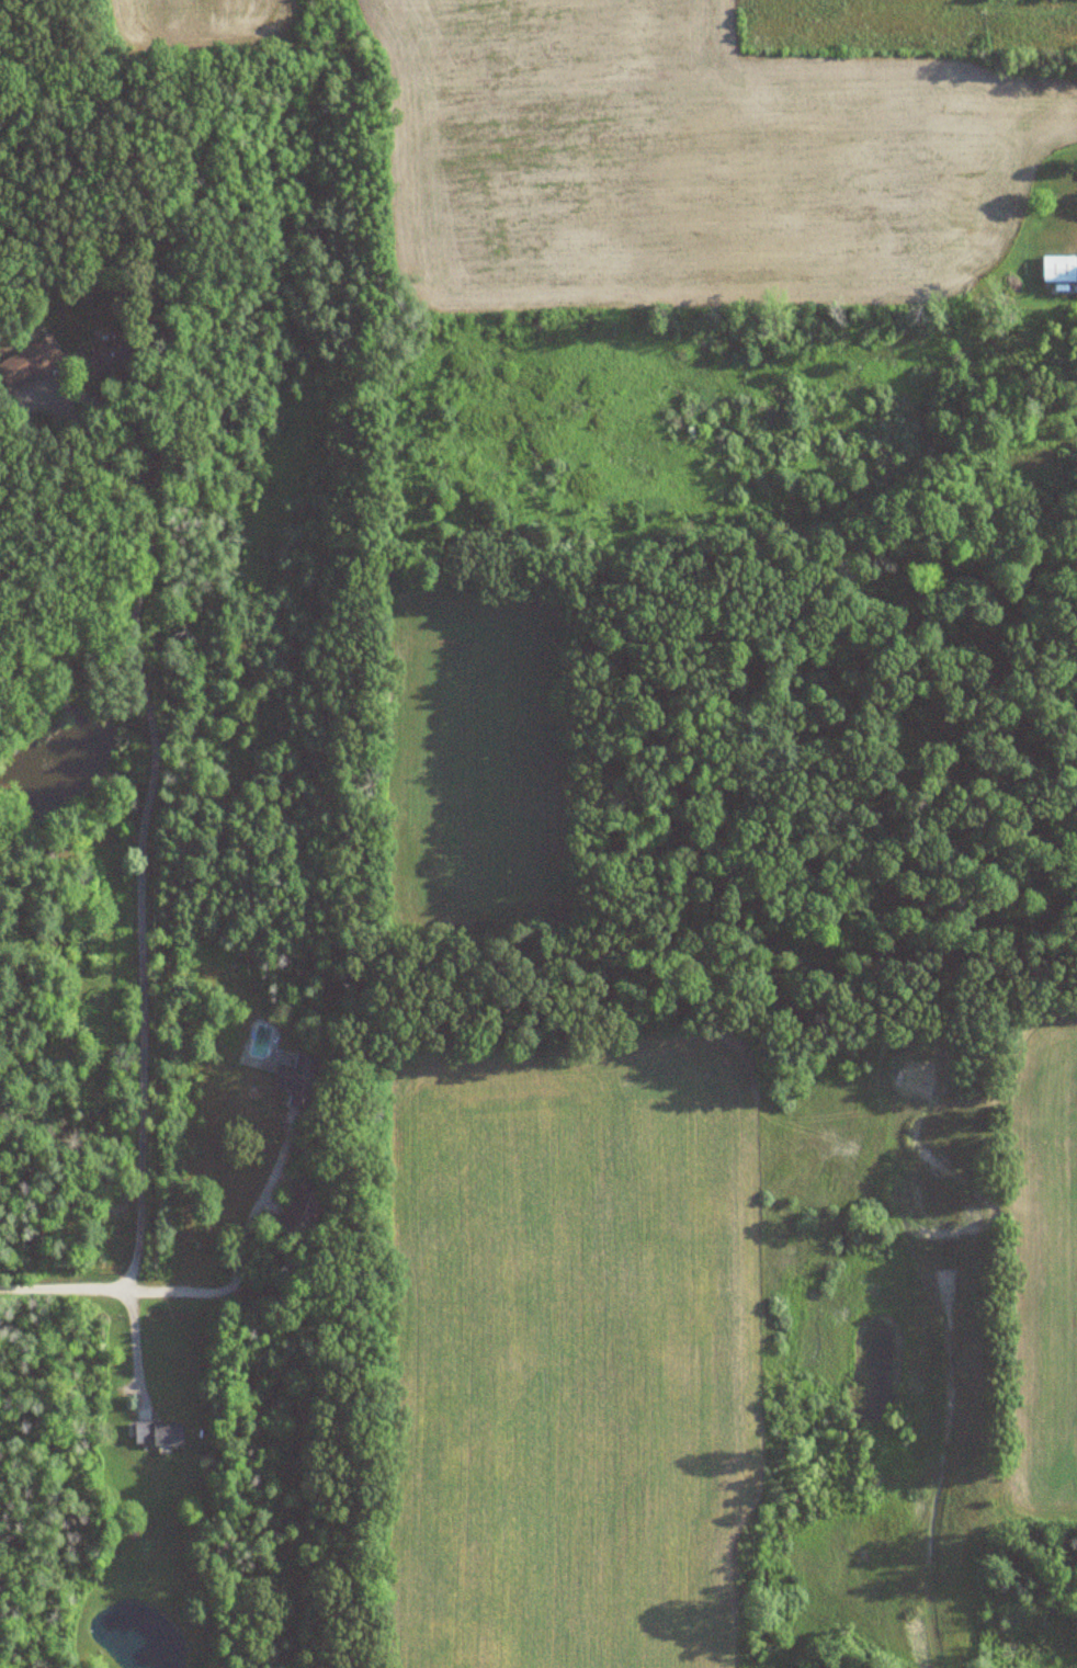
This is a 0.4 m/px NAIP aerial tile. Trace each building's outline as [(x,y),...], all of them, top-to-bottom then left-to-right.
[(1076,281),(1076,256),(1043,256),(1043,281),(1076,281)] [(317,1060),(274,1052),(271,1071),(278,1073),(275,1088),(289,1090),(287,1104),(309,1108),(317,1060)] [(182,1422),(134,1422),(134,1444),(182,1444),(182,1422)]
